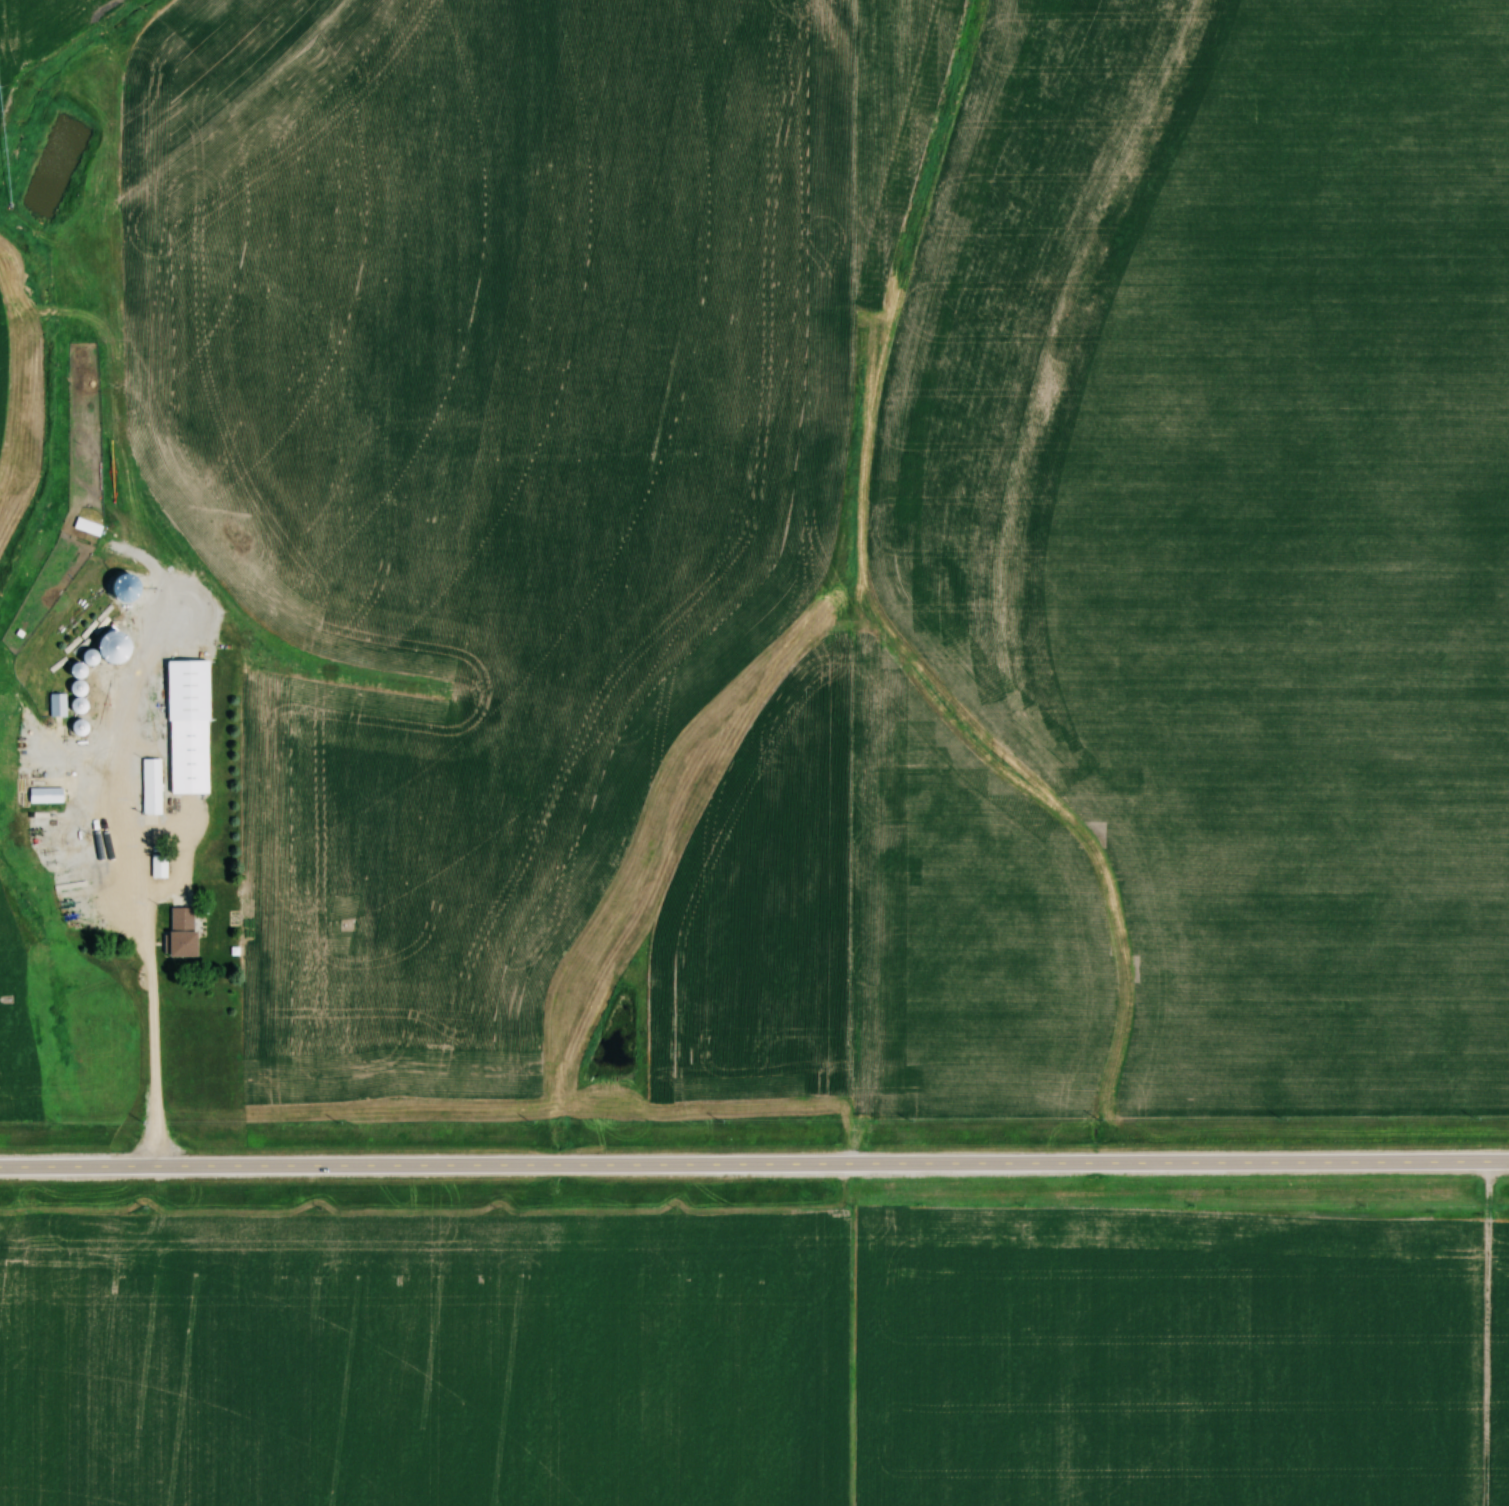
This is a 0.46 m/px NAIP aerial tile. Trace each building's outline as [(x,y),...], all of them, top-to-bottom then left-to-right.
[(214,794),(214,660),(173,660),(174,794),(214,794)] [(146,814),(165,814),(165,758),(145,758),(146,814)] [(66,787),(32,787),(32,803),(66,803),(66,787)] [(154,878),(170,878),(170,854),(154,854),(154,878)] [(201,907),(173,908),(174,957),(201,957),(201,907)]
